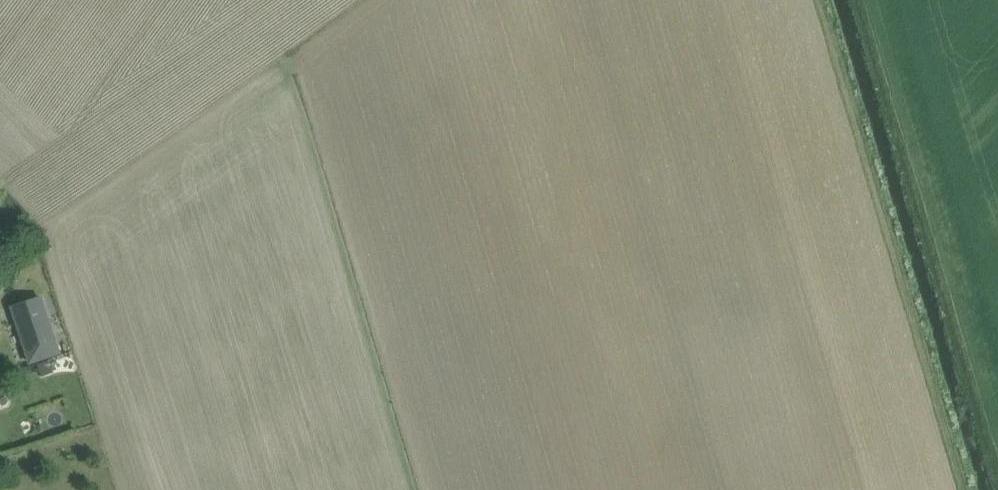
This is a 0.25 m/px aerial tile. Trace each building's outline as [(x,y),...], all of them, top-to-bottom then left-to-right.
[(42,298),(12,307),(30,362),(59,353),(42,298)] [(49,361),(38,365),(42,377),(54,373),(49,361)]
